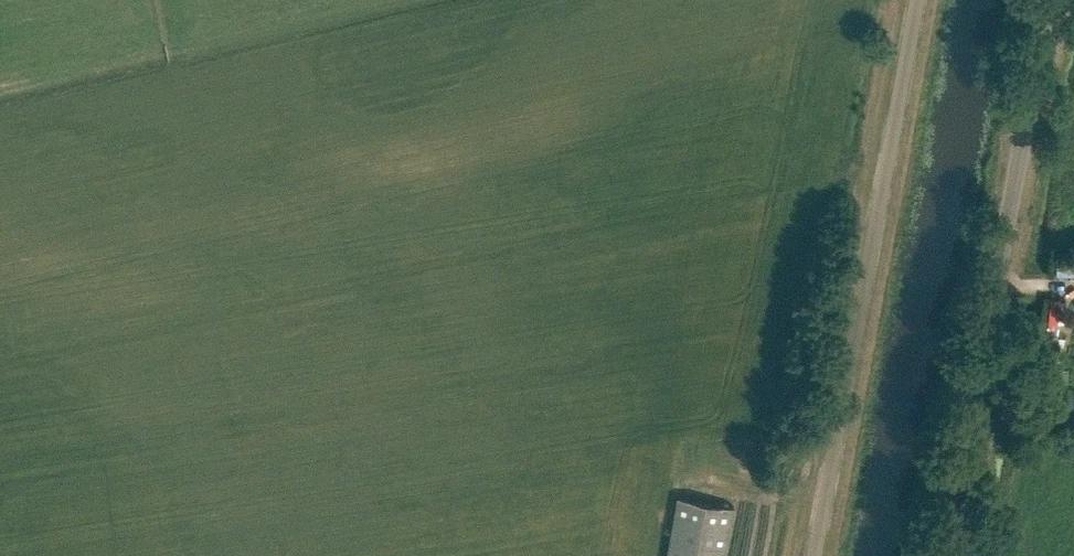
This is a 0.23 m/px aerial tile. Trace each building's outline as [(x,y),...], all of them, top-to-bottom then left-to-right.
[(733,506),(678,496),(669,555),(725,555),(733,506)]
